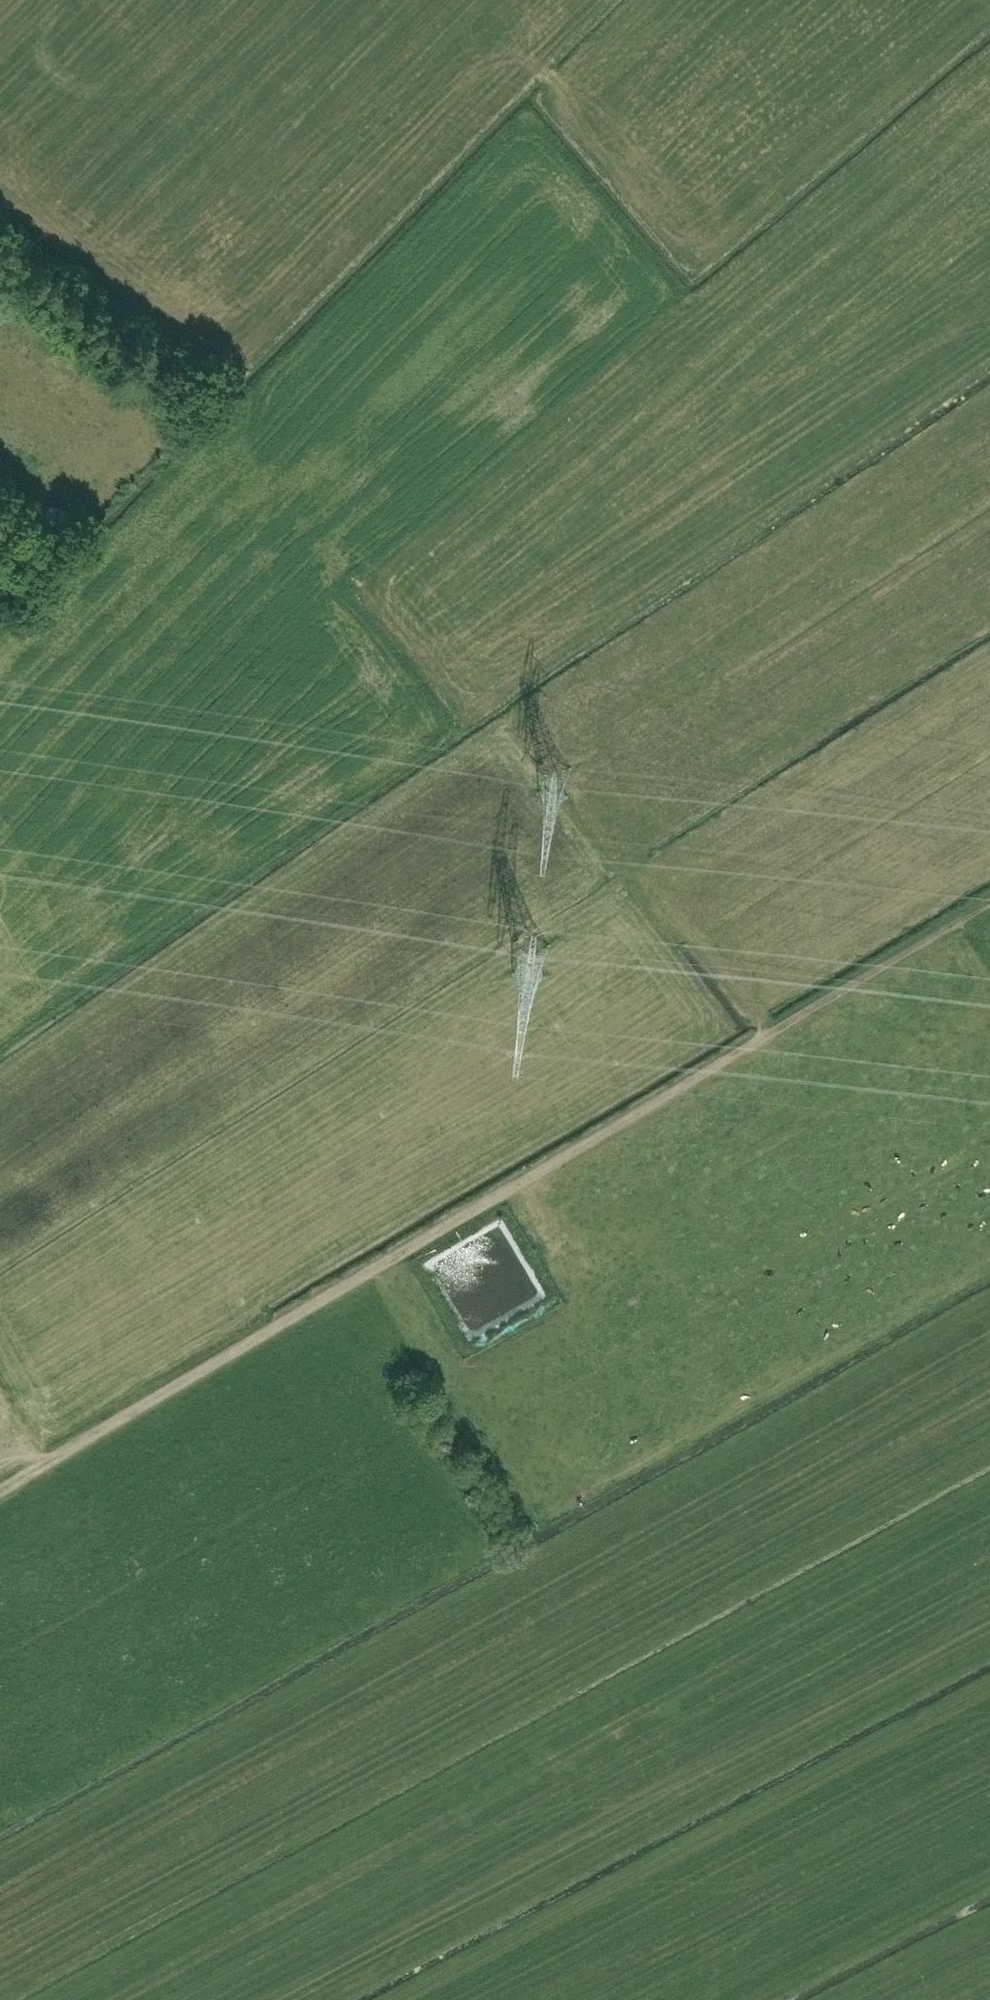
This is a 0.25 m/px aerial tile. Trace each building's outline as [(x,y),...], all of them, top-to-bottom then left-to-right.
[(451,1304),(472,1342),(543,1304),(519,1260),(503,1268),(512,1285),(493,1295),(492,1292),(473,1303),(468,1294),(451,1304)]
